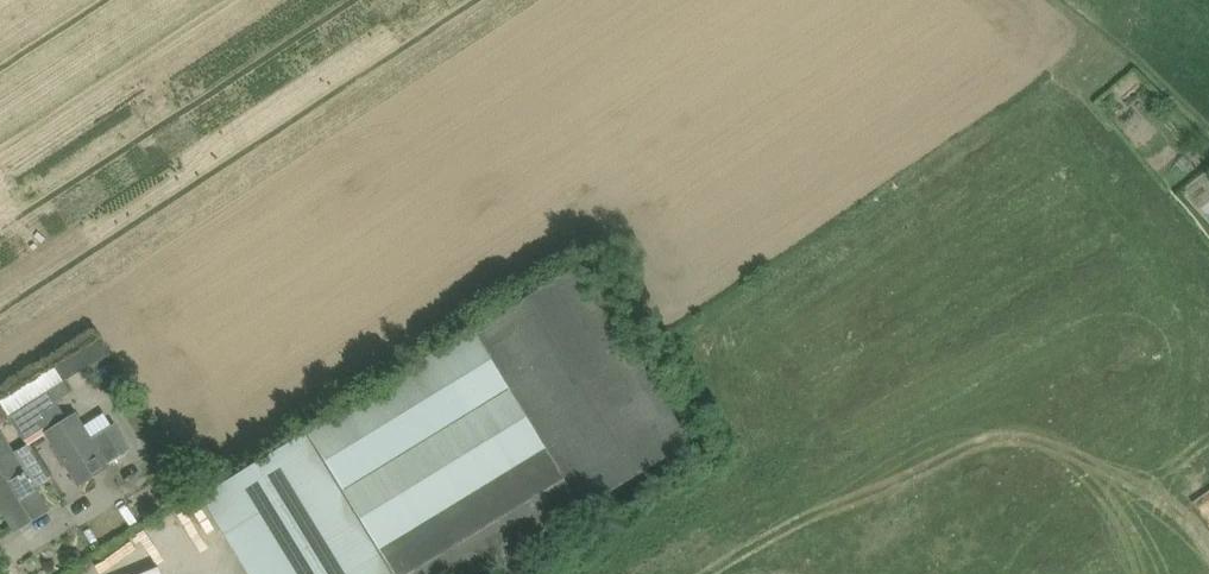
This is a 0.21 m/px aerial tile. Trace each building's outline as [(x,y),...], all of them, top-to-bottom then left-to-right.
[(207,498),(254,573),(475,573),(688,443),(581,268),(207,498)] [(65,415),(56,402),(71,393),(63,380),(48,389),(8,414),(24,440),(65,415)] [(76,416),(68,420),(47,433),(75,476),(88,479),(109,467),(107,465),(130,450),(115,425),(91,439),(76,416)] [(13,455),(0,435),(0,503),(17,530),(34,520),(30,513),(44,504),(35,489),(50,480),(28,445),(13,455)] [(79,549),(70,554),(75,563),(84,558),(79,549)]
